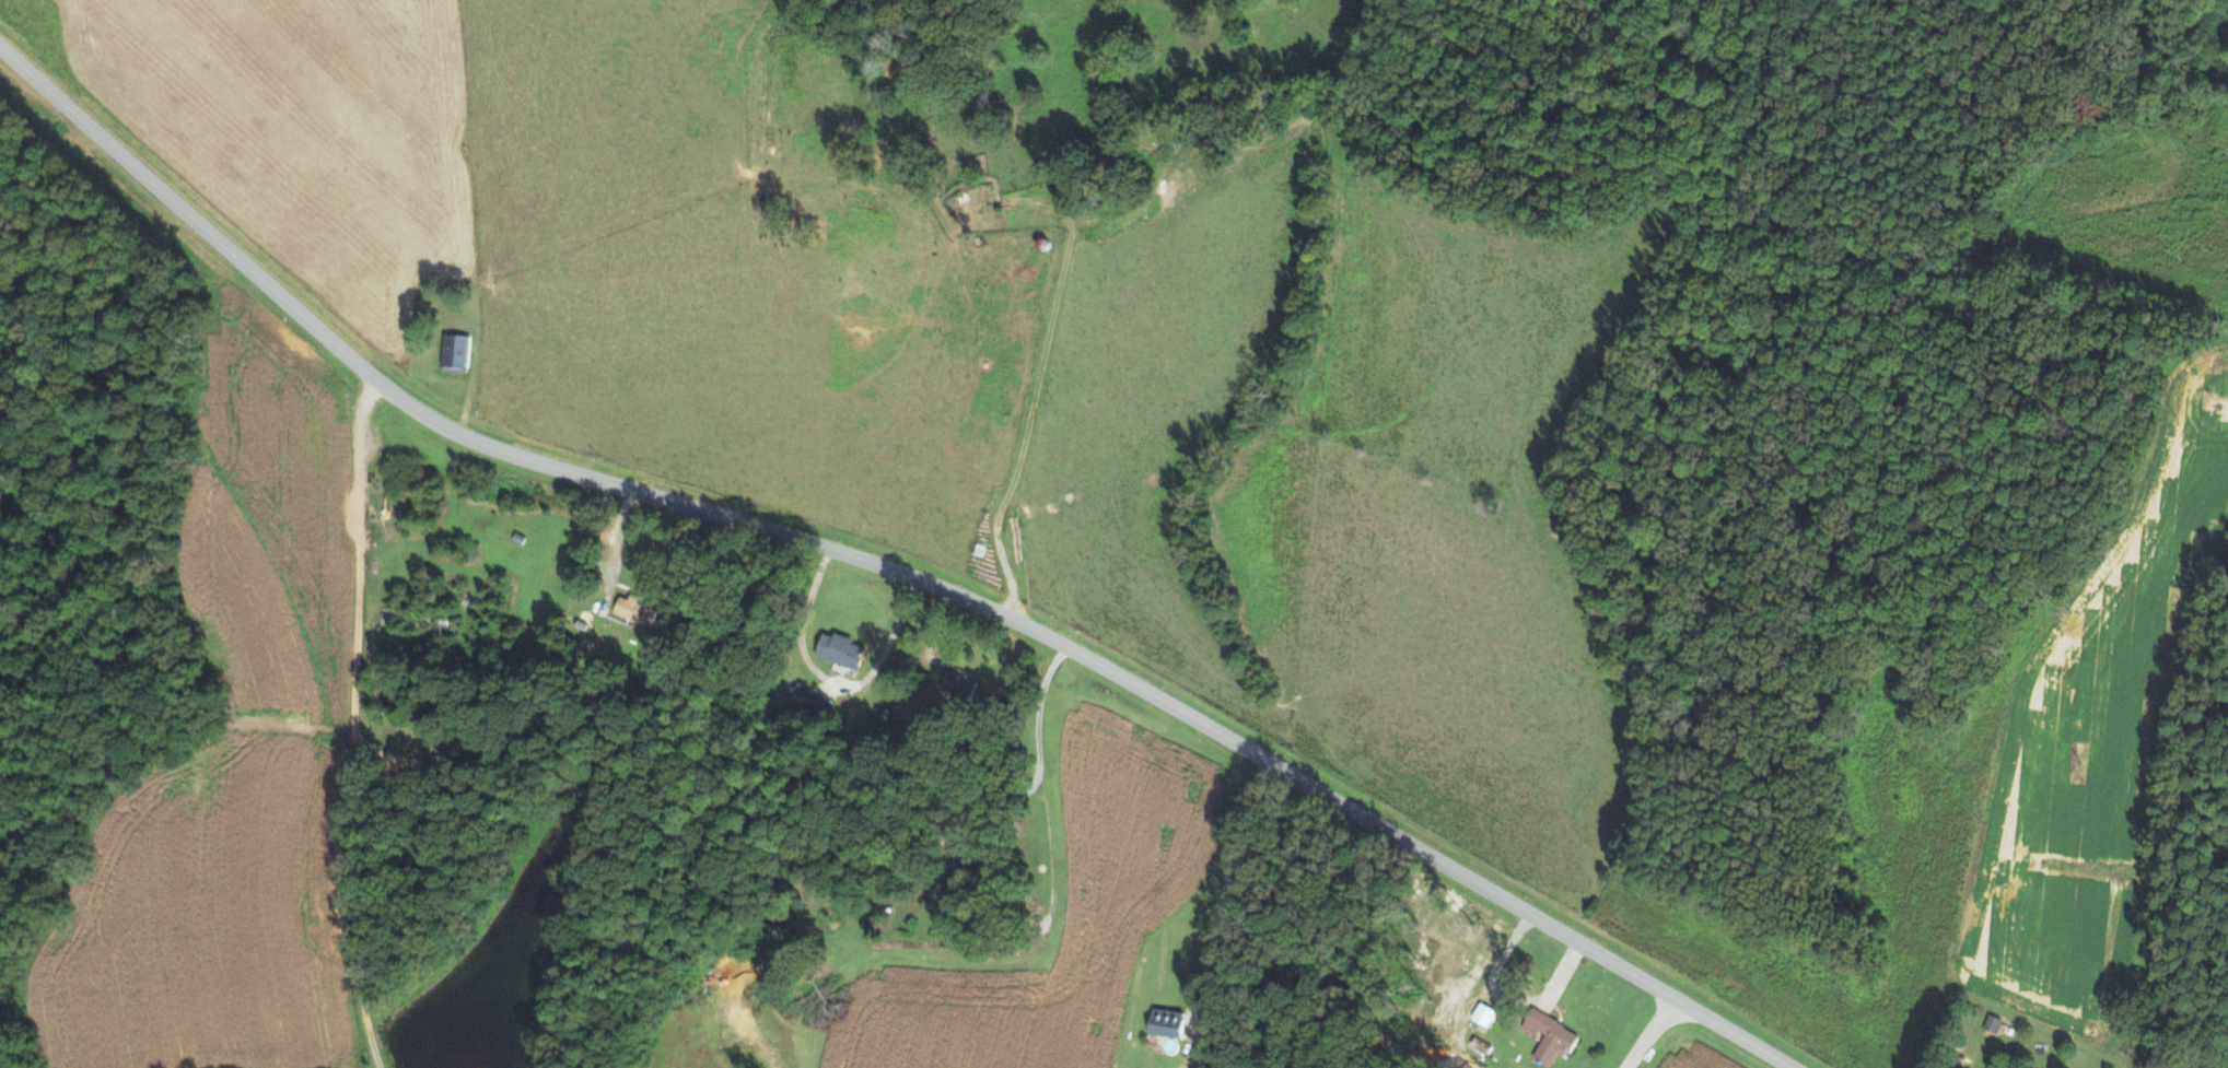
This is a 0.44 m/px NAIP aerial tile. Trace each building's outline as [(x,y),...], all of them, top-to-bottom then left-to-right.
[(471,337),(444,334),(440,366),(467,369),(471,337)] [(656,611),(619,597),(613,613),(650,627),(656,611)] [(823,633),(815,656),(856,671),(865,645),(833,634),(832,637),(823,633)] [(1497,1012),(1480,1003),(1472,1020),(1488,1028),(1497,1012)] [(1181,1040),(1186,1014),(1153,1008),(1148,1034),(1181,1040)] [(1569,1055),(1580,1033),(1528,1008),(1520,1027),(1543,1038),(1533,1059),(1550,1067),(1558,1050),(1569,1055)] [(1984,1030),(1997,1034),(2002,1019),(1989,1015),(1984,1030)]
